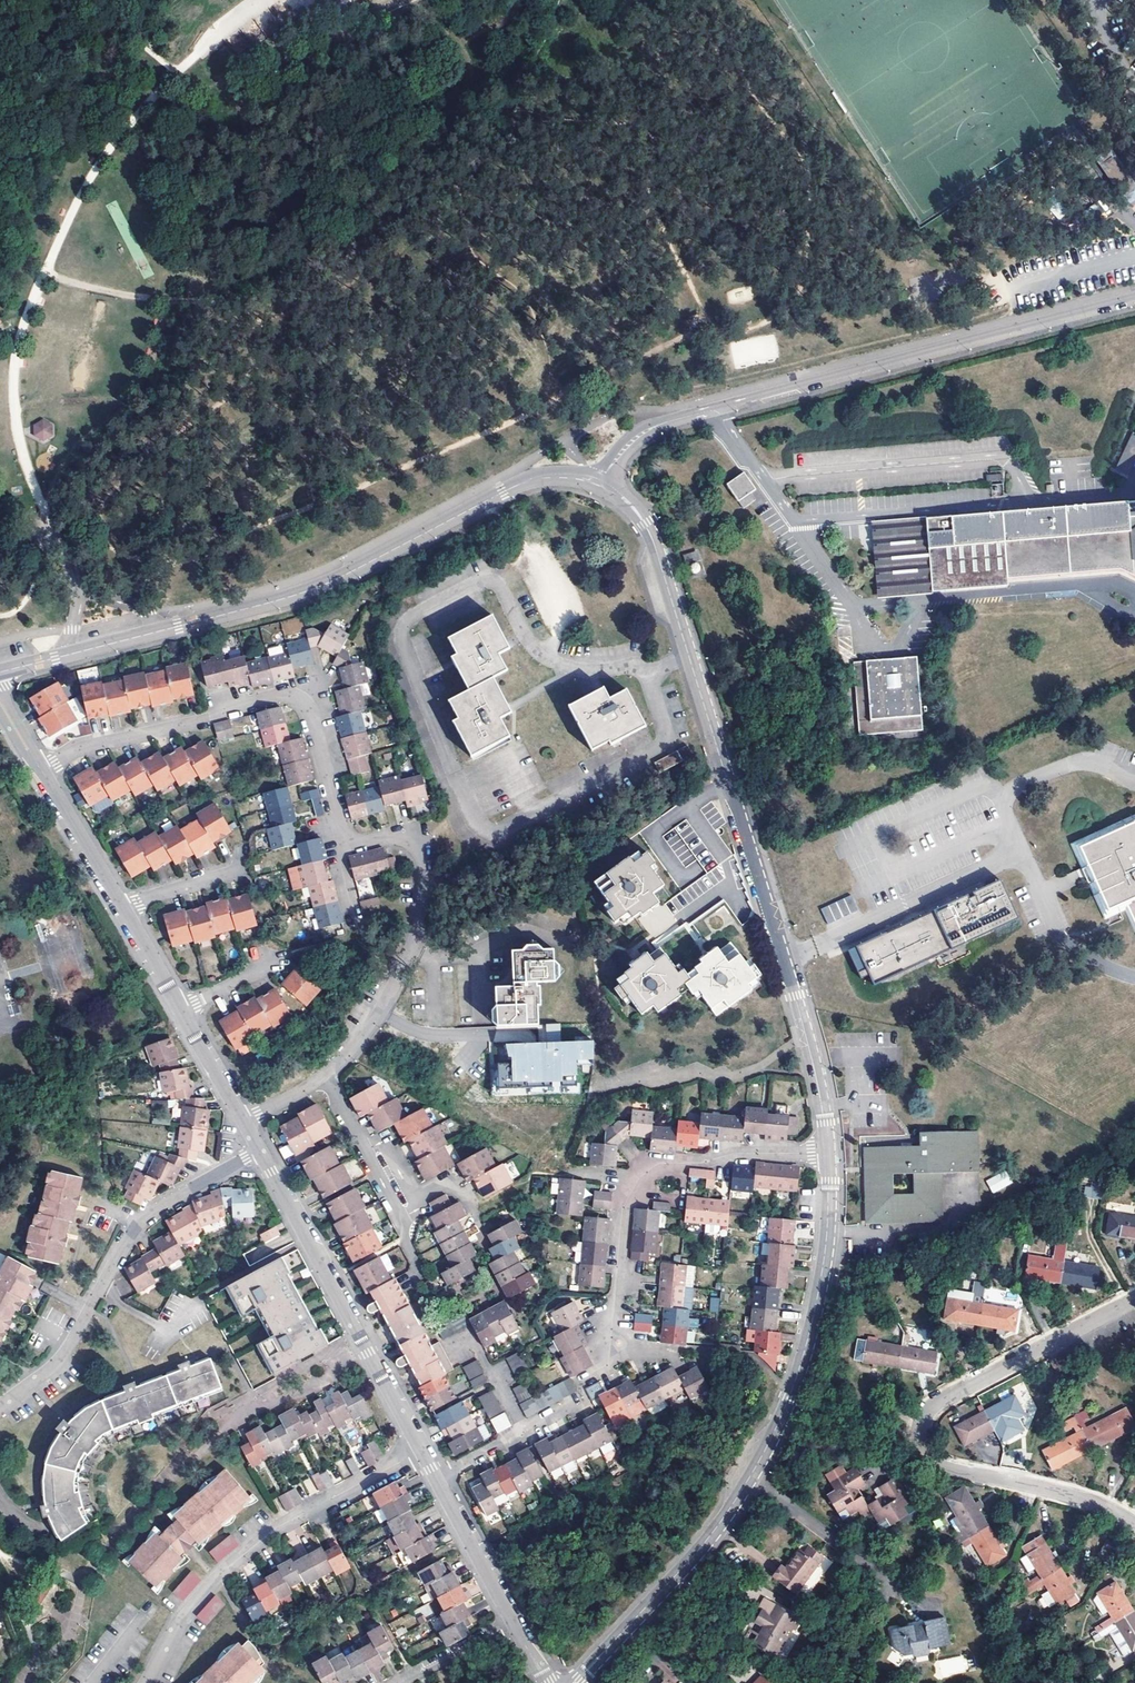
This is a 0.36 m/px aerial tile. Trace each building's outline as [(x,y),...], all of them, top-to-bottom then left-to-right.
[(1134,201),(1134,184),(1110,149),(1095,160),(1129,205),(1134,201)] [(1057,218),(1066,213),(1059,204),(1051,209),(1057,218)] [(44,419),(34,425),(34,436),(44,441),(54,435),(53,424),(44,419)] [(1134,467),(1134,443),(1131,441),(1118,468),(1131,474),(1134,467)] [(728,484),(740,501),(752,492),(757,489),(745,472),(728,484)] [(752,492),(740,501),(745,508),(757,500),(752,492)] [(1128,501),(1107,502),(925,518),(878,522),(884,594),(932,590),(1007,584),(1007,576),(1119,567),(1134,574),(1134,500),(1128,501)] [(693,577),(705,573),(698,552),(686,555),(693,577)] [(507,638),(495,615),(450,638),(459,655),(454,658),(455,659),(456,662),(458,665),(471,690),(451,700),(460,719),(456,722),(473,756),(509,737),(513,736),(510,730),(504,717),(510,713),(514,711),(511,705),(510,703),(497,677),(510,670),(501,653),(511,648),(509,643),(507,638)] [(282,621),(284,634),(300,632),(298,618),(282,621)] [(306,639),(309,648),(318,646),(322,649),(336,657),(341,649),(348,636),(328,625),(322,634),(311,628),(304,630),(306,639)] [(285,645),(288,653),(291,668),(300,666),(312,663),(309,648),(306,639),(285,645)] [(357,687),(367,684),(361,663),(351,665),(347,653),(341,649),(336,657),(331,664),(339,669),(343,683),(344,690),(357,687)] [(266,659),(272,683),(281,680),(294,677),(291,668),(288,653),(266,659)] [(922,729),(917,656),(853,661),(857,705),(849,705),(850,713),(857,713),(858,734),(922,729)] [(222,663),(227,682),(228,687),(240,684),(249,682),(245,665),(243,658),(222,663)] [(215,685),(227,682),(222,663),(221,659),(199,664),(205,688),(215,685)] [(245,665),(249,682),(251,688),(260,686),(272,683),(266,659),(245,665)] [(165,673),(172,700),(182,698),(193,695),(186,665),(165,670),(165,673)] [(144,678),(150,706),(151,709),(162,706),(172,703),(172,700),(165,673),(144,678)] [(123,682),(129,711),(140,708),(150,706),(144,678),(143,675),(122,680),(123,682)] [(130,713),(129,711),(123,682),(101,687),(108,715),(108,718),(119,716),(130,713)] [(41,720),(65,705),(67,704),(56,685),(30,700),(34,708),(41,720)] [(80,690),(86,720),(97,718),(108,715),(101,687),(101,685),(80,690)] [(344,690),(334,693),(337,703),(341,717),(359,712),(363,711),(357,687),(344,690)] [(646,728),(628,691),(610,700),(608,696),(604,698),(590,705),(588,700),(587,700),(570,708),(593,752),(610,743),(611,746),(646,728)] [(604,698),(608,696),(606,691),(593,697),(588,700),(590,705),(604,698)] [(75,724),(65,705),(41,720),(38,721),(44,731),(49,739),(75,724)] [(261,731),(284,725),(279,708),(257,714),(261,731)] [(341,739),(364,733),(359,712),(341,717),(336,718),(337,723),(341,739)] [(217,743),(231,739),(227,722),(212,726),(217,743)] [(265,748),(278,745),(288,742),(284,725),(261,731),(265,748)] [(347,761),(364,756),(370,754),(364,733),(341,739),(343,747),(347,761)] [(283,766),(306,760),(301,742),(300,739),(288,742),(278,745),(283,766)] [(194,748),(184,754),(197,777),(200,782),(218,771),(201,743),(194,748)] [(676,753),(681,762),(691,756),(686,747),(679,751),(676,753)] [(174,754),(163,761),(175,782),(179,788),(197,777),(184,754),(181,750),(174,754)] [(681,762),(676,753),(655,764),(660,773),(681,762)] [(140,766),(152,787),(156,793),(175,782),(163,761),(159,755),(151,760),(140,766)] [(349,768),(366,763),(364,756),(347,761),(349,768)] [(129,764),(118,771),(131,793),(134,798),(152,787),(140,766),(136,760),(129,764)] [(283,766),(289,788),(312,781),(308,765),(306,760),(283,766)] [(351,777),(369,772),(366,763),(349,768),(351,777)] [(96,776),(108,797),(112,804),(131,793),(118,771),(115,766),(107,770),(96,776)] [(90,808),(108,797),(96,776),(92,770),(74,782),(79,791),(90,809),(90,808)] [(401,783),(406,801),(407,805),(416,802),(428,799),(421,777),(401,783)] [(384,806),(406,801),(401,783),(401,779),(379,785),(379,788),(384,806)] [(268,811),(291,805),(287,788),(264,794),(268,811)] [(362,793),(368,815),(385,811),(384,806),(379,788),(362,793)] [(301,802),(311,800),(319,798),(317,789),(299,794),(301,802)] [(362,793),(344,797),(350,820),(368,815),(362,793)] [(112,804),(108,797),(90,808),(94,814),(98,815),(114,806),(112,804)] [(311,800),(315,817),(324,815),(319,798),(311,800)] [(196,817),(199,822),(212,844),(222,838),(231,833),(215,805),(196,817)] [(272,829),(290,824),(296,823),(294,817),(291,805),(268,811),(272,829)] [(1134,924),(1134,813),(1074,841),(1105,910),(1125,901),(1134,924)] [(688,821),(664,833),(682,867),(695,860),(690,849),(700,844),(688,821)] [(193,856),(196,860),(206,854),(214,849),(212,844),(199,822),(180,833),(193,856)] [(271,851),(295,845),(291,831),(290,824),(272,829),(266,830),(271,851)] [(185,861),(193,856),(180,833),(177,829),(159,840),(172,862),(175,867),(185,861)] [(138,847),(151,869),(153,873),(163,867),(172,862),(159,840),(156,835),(138,847)] [(302,866),(321,861),(326,860),(322,843),(321,838),(297,845),(302,866)] [(138,847),(135,842),(116,853),(124,865),(132,879),(151,869),(138,847)] [(389,871),(391,877),(399,875),(395,857),(386,859),(383,848),(380,849),(366,853),(372,876),(389,871)] [(372,876),(366,853),(353,856),(348,857),(354,880),(372,876)] [(638,853),(629,859),(633,864),(642,858),(638,853)] [(651,896),(663,888),(653,874),(650,869),(654,866),(647,855),(642,858),(633,864),(629,859),(595,885),(612,909),(607,913),(614,923),(627,914),(631,920),(640,914),(643,918),(646,916),(659,906),(651,896)] [(308,887),(327,883),(325,876),(321,861),(302,866),(298,867),(303,889),(308,887)] [(658,871),(654,866),(650,869),(653,874),(658,871)] [(308,887),(314,908),(337,902),(334,887),(332,881),(327,883),(308,887)] [(969,896),(848,950),(849,951),(860,978),(869,974),(874,985),(880,983),(967,944),(1020,921),(1003,882),(987,888),(975,894),(976,897),(971,899),(969,896)] [(851,894),(821,908),(828,923),(858,910),(851,894)] [(226,903),(234,930),(235,933),(256,927),(247,898),(238,900),(226,903)] [(362,910),(380,906),(378,898),(360,902),(362,910)] [(205,907),(206,909),(214,937),(234,930),(226,903),(226,901),(216,904),(205,907)] [(320,930),(343,924),(341,919),(337,902),(314,908),(320,930)] [(186,915),(194,943),(194,946),(215,940),(214,937),(206,909),(196,912),(186,915)] [(186,915),(185,913),(164,919),(169,933),(173,949),(194,943),(186,915)] [(682,981),(686,986),(690,992),(694,996),(699,992),(717,1017),(752,992),(748,986),(762,976),(754,966),(749,969),(731,945),(723,951),(720,947),(710,953),(706,956),(703,958),(701,960),(704,965),(696,970),(700,976),(692,981),(688,976),(682,981)] [(682,981),(688,976),(684,971),(679,974),(675,969),(661,950),(655,954),(650,958),(647,954),(638,961),(630,966),(633,970),(625,976),(629,982),(616,991),(624,1002),(630,998),(643,1016),(654,1007),(659,1014),(682,997),(678,992),(686,986),(682,981)] [(555,983),(554,952),(513,954),(515,989),(497,990),(498,1027),(539,1025),(538,1007),(540,1007),(540,988),(537,988),(537,984),(555,983)] [(680,966),(675,969),(679,974),(684,971),(680,966)] [(696,970),(688,976),(692,981),(700,976),(696,970)] [(283,988),(306,1008),(321,992),(297,972),(283,988)] [(682,997),(690,992),(686,986),(678,992),(682,997)] [(267,998),(258,1003),(272,1028),(274,1030),(293,1019),(277,992),(267,998)] [(239,1014),(254,1039),(272,1028),(258,1003),(256,1001),(248,1006),(238,1012),(239,1014)] [(254,1039),(239,1014),(221,1024),(227,1034),(237,1051),(255,1041),(254,1039)] [(561,1024),(547,1025),(548,1043),(562,1043),(561,1024)] [(162,1073),(179,1070),(169,1040),(149,1047),(156,1067),(159,1065),(162,1073)] [(524,1044),(512,1045),(512,1059),(512,1063),(498,1063),(498,1064),(498,1066),(498,1069),(498,1089),(579,1086),(578,1065),(578,1060),(594,1059),(594,1041),(575,1042),(562,1043),(548,1043),(544,1043),(539,1043),(530,1044),(524,1044)] [(504,1045),(506,1059),(512,1059),(512,1045),(504,1045)] [(186,1100),(194,1100),(192,1088),(187,1089),(184,1069),(179,1070),(162,1073),(166,1093),(175,1091),(177,1100),(186,1100)] [(371,1111),(390,1101),(380,1083),(357,1095),(361,1103),(363,1106),(359,1107),(364,1115),(371,1111)] [(361,1103),(357,1095),(354,1096),(359,1107),(363,1106),(361,1103)] [(397,1097),(390,1101),(371,1111),(376,1121),(379,1120),(381,1123),(384,1129),(396,1123),(400,1121),(407,1116),(397,1097)] [(179,1101),(153,1099),(152,1123),(170,1124),(171,1115),(178,1116),(179,1101)] [(194,1100),(186,1100),(183,1129),(204,1131),(207,1111),(203,1110),(204,1100),(194,1100)] [(313,1113),(320,1109),(319,1106),(308,1112),(309,1115),(313,1113)] [(406,1142),(410,1140),(433,1128),(423,1108),(407,1116),(400,1121),(403,1128),(405,1131),(402,1133),(406,1142)] [(755,1133),(765,1134),(767,1115),(768,1110),(746,1108),(745,1118),(744,1131),(755,1133)] [(333,1134),(320,1109),(313,1113),(309,1115),(308,1112),(299,1117),(301,1120),(314,1144),(333,1134)] [(629,1134),(651,1136),(652,1126),(653,1113),(631,1111),(630,1122),(617,1120),(612,1125),(623,1139),(629,1134)] [(699,1137),(720,1140),(723,1116),(701,1114),(700,1124),(699,1137)] [(776,1140),(787,1141),(788,1134),(796,1135),(798,1118),(767,1115),(765,1134),(765,1139),(776,1140)] [(723,1116),(720,1140),(734,1141),(743,1142),(744,1131),(745,1118),(723,1116)] [(297,1157),(315,1147),(314,1144),(301,1120),(292,1124),(282,1130),(297,1157)] [(396,1123),(402,1133),(405,1131),(403,1128),(400,1121),(396,1123)] [(679,1122),(678,1129),(676,1145),(697,1148),(699,1137),(700,1124),(679,1122)] [(433,1128),(410,1140),(414,1148),(417,1146),(418,1149),(423,1157),(443,1147),(448,1144),(438,1125),(433,1128)] [(616,1144),(623,1139),(612,1125),(605,1131),(603,1143),(592,1142),(590,1164),(614,1166),(616,1144)] [(675,1153),(676,1145),(678,1129),(652,1126),(651,1136),(650,1150),(663,1152),(675,1153)] [(188,1160),(196,1163),(197,1152),(202,1153),(204,1131),(183,1129),(179,1157),(188,1160)] [(979,1173),(980,1173),(979,1131),(919,1133),(920,1147),(863,1148),(865,1224),(944,1222),(943,1174),(979,1173)] [(283,1157),(290,1154),(287,1145),(279,1148),(283,1157)] [(414,1148),(420,1159),(423,1157),(418,1149),(417,1146),(414,1148)] [(307,1171),(311,1169),(316,1179),(318,1178),(340,1167),(329,1147),(302,1162),(307,1171)] [(453,1166),(443,1147),(423,1157),(420,1159),(416,1161),(420,1169),(423,1167),(425,1170),(429,1178),(453,1166)] [(475,1178),(497,1167),(487,1148),(461,1162),(465,1170),(467,1173),(463,1174),(468,1182),(475,1178)] [(158,1181),(169,1186),(175,1174),(179,1168),(182,1170),(188,1160),(179,1157),(170,1155),(166,1162),(159,1158),(150,1178),(158,1181)] [(458,1164),(463,1174),(467,1173),(465,1170),(461,1162),(458,1164)] [(756,1163),(756,1167),(754,1186),(775,1188),(778,1165),(760,1163),(756,1163)] [(503,1164),(497,1167),(475,1178),(479,1186),(482,1184),(484,1187),(488,1196),(513,1183),(503,1164)] [(321,1190),(326,1198),(353,1184),(343,1165),(340,1167),(318,1178),(323,1188),(321,1190)] [(754,1186),(756,1167),(752,1167),(734,1165),(731,1190),(753,1192),(754,1186)] [(796,1167),(778,1165),(775,1188),(798,1191),(800,1168),(796,1167)] [(420,1169),(426,1180),(429,1178),(425,1170),(423,1167),(420,1169)] [(1103,1187),(1106,1168),(1095,1173),(1093,1185),(1103,1187)] [(307,1171),(312,1181),(315,1179),(316,1179),(311,1169),(307,1171)] [(689,1177),(706,1179),(707,1170),(689,1169),(689,1177)] [(714,1189),(716,1171),(707,1170),(706,1179),(705,1188),(714,1189)] [(986,1179),(992,1193),(1013,1184),(1007,1170),(986,1179)] [(150,1178),(137,1172),(125,1198),(141,1206),(144,1198),(149,1200),(158,1181),(150,1178)] [(62,1250),(65,1238),(66,1235),(69,1222),(72,1222),(75,1208),(76,1206),(79,1193),(82,1179),(53,1173),(43,1215),(40,1215),(30,1258),(59,1265),(62,1250)] [(315,1179),(321,1190),(323,1188),(318,1178),(316,1179),(315,1179)] [(558,1196),(583,1199),(585,1181),(560,1178),(558,1196)] [(479,1186),(486,1198),(488,1196),(484,1187),(482,1184),(479,1186)] [(1085,1186),(1084,1196),(1098,1197),(1098,1186),(1085,1186)] [(232,1188),(220,1189),(224,1207),(232,1207),(232,1215),(254,1214),(253,1192),(232,1193),(232,1188)] [(366,1208),(356,1188),(328,1203),(332,1211),(335,1210),(341,1221),(363,1209),(366,1208)] [(205,1200),(193,1204),(199,1222),(200,1226),(220,1218),(226,1216),(224,1207),(220,1189),(210,1192),(212,1197),(205,1200)] [(612,1192),(593,1191),(592,1200),(611,1201),(612,1192)] [(434,1210),(447,1203),(449,1202),(446,1195),(430,1203),(434,1210)] [(556,1214),(582,1217),(583,1199),(558,1196),(556,1214)] [(690,1198),(686,1198),(684,1223),(706,1225),(709,1200),(690,1198)] [(591,1207),(610,1209),(611,1201),(592,1200),(591,1207)] [(730,1203),(709,1200),(706,1225),(727,1227),(730,1203)] [(653,1210),(659,1211),(671,1212),(672,1203),(654,1202),(653,1210)] [(439,1230),(459,1220),(466,1216),(459,1203),(449,1208),(436,1215),(432,1217),(439,1230)] [(436,1215),(449,1208),(447,1203),(434,1210),(435,1213),(436,1215)] [(199,1222),(193,1204),(183,1210),(186,1214),(180,1217),(167,1224),(173,1234),(178,1244),(196,1234),(191,1225),(199,1222)] [(657,1232),(659,1211),(653,1210),(635,1208),(635,1213),(633,1230),(657,1232)] [(346,1243),(371,1229),(373,1228),(363,1209),(341,1221),(338,1222),(343,1233),(341,1234),(346,1243)] [(332,1211),(338,1222),(341,1221),(335,1210),(332,1211)] [(1110,1215),(1107,1236),(1134,1241),(1134,1219),(1110,1215)] [(584,1217),(582,1242),(607,1244),(608,1232),(609,1219),(584,1217)] [(770,1218),(768,1243),(771,1243),(792,1245),(794,1220),(770,1218)] [(441,1245),(465,1232),(462,1227),(459,1220),(439,1230),(434,1233),(441,1245)] [(488,1234),(494,1246),(512,1236),(521,1232),(514,1220),(502,1227),(488,1234)] [(1012,1224),(997,1222),(995,1237),(1009,1239),(1012,1224)] [(260,1236),(264,1244),(280,1236),(275,1227),(260,1236)] [(381,1248),(371,1229),(346,1243),(345,1243),(349,1252),(351,1251),(357,1261),(381,1248)] [(631,1259),(648,1261),(649,1254),(655,1254),(657,1232),(633,1230),(632,1248),(631,1259)] [(441,1245),(447,1256),(471,1243),(469,1240),(465,1232),(441,1245)] [(158,1268),(184,1255),(178,1244),(173,1234),(160,1241),(154,1244),(157,1249),(149,1253),(158,1268)] [(495,1261),(512,1252),(518,1248),(512,1236),(494,1246),(489,1248),(494,1258),(495,1261)] [(580,1264),(605,1266),(606,1255),(607,1244),(582,1242),(580,1264)] [(453,1267),(469,1259),(477,1255),(472,1246),(471,1243),(447,1256),(453,1267)] [(769,1265),(790,1267),(793,1267),(794,1251),(795,1245),(792,1245),(771,1243),(769,1265)] [(1057,1243),(1054,1261),(1029,1257),(1025,1278),(1060,1284),(1064,1263),(1065,1256),(1067,1245),(1057,1243)] [(496,1275),(518,1263),(512,1252),(495,1261),(490,1264),(494,1272),(496,1275)] [(144,1262),(126,1272),(136,1291),(154,1281),(150,1273),(158,1268),(149,1253),(141,1257),(144,1262)] [(286,1257),(281,1259),(289,1274),(293,1272),(286,1257)] [(0,1275),(0,1338),(21,1299),(35,1272),(9,1258),(1,1273),(0,1275)] [(361,1282),(385,1270),(379,1258),(355,1271),(361,1282)] [(272,1339),(257,1347),(272,1374),(297,1361),(328,1345),(320,1331),(318,1332),(287,1275),(289,1274),(281,1259),(252,1275),(227,1288),(242,1318),(256,1310),(272,1339)] [(441,1273),(448,1286),(476,1271),(474,1268),(469,1259),(453,1267),(441,1273)] [(497,1279),(502,1287),(524,1274),(518,1263),(496,1275),(497,1279)] [(661,1284),(684,1287),(686,1265),(663,1263),(661,1284)] [(1096,1290),(1099,1269),(1069,1263),(1064,1263),(1060,1284),(1080,1288),(1080,1292),(1085,1293),(1086,1288),(1096,1290)] [(605,1266),(580,1264),(577,1286),(602,1288),(605,1266)] [(694,1266),(686,1265),(684,1287),(692,1288),(694,1266)] [(764,1287),(780,1288),(788,1289),(788,1282),(790,1267),(769,1265),(767,1265),(764,1287)] [(367,1293),(370,1292),(391,1281),(385,1270),(361,1282),(367,1293)] [(40,1291),(47,1278),(35,1272),(21,1299),(26,1301),(33,1288),(40,1291)] [(524,1274),(502,1287),(503,1289),(508,1298),(535,1283),(529,1272),(524,1274)] [(442,1374),(446,1372),(424,1331),(410,1306),(423,1299),(417,1286),(403,1294),(395,1279),(391,1281),(370,1292),(375,1302),(369,1306),(368,1307),(367,1309),(367,1310),(367,1312),(369,1313),(370,1313),(372,1313),(378,1310),(379,1310),(404,1355),(403,1356),(398,1359),(396,1362),(396,1363),(396,1365),(397,1366),(398,1366),(399,1366),(401,1366),(408,1363),(421,1386),(442,1374)] [(659,1306),(665,1306),(682,1308),(684,1287),(661,1284),(659,1306)] [(754,1308),(778,1310),(780,1293),(780,1288),(764,1287),(757,1286),(754,1308)] [(987,1307),(990,1288),(985,1287),(983,1299),(982,1306),(979,1327),(1015,1333),(1019,1312),(987,1307)] [(160,1311),(169,1317),(182,1301),(174,1294),(160,1311)] [(711,1297),(709,1311),(718,1312),(719,1298),(711,1297)] [(492,1307),(505,1331),(507,1335),(519,1328),(514,1318),(504,1300),(495,1305),(492,1307)] [(945,1321),(979,1327),(982,1306),(979,1305),(948,1300),(945,1321)] [(561,1332),(575,1325),(582,1321),(571,1301),(550,1311),(561,1332)] [(663,1324),(687,1326),(689,1309),(682,1308),(665,1306),(663,1324)] [(481,1312),(494,1336),(505,1331),(492,1307),(489,1308),(481,1312)] [(752,1330),(757,1330),(776,1332),(776,1328),(778,1310),(754,1308),(753,1318),(752,1330)] [(456,1314),(463,1328),(471,1324),(469,1319),(464,1310),(456,1314)] [(471,1324),(483,1347),(496,1340),(494,1336),(481,1312),(478,1314),(469,1319),(471,1324)] [(634,1322),(652,1323),(653,1315),(635,1313),(634,1322)] [(449,1318),(456,1332),(463,1328),(456,1314),(449,1318)] [(442,1321),(449,1335),(456,1332),(449,1318),(442,1321)] [(449,1335),(442,1321),(435,1325),(442,1339),(449,1335)] [(651,1332),(652,1323),(634,1322),(634,1330),(651,1332)] [(661,1343),(685,1345),(686,1336),(687,1326),(663,1324),(661,1343)] [(563,1355),(582,1346),(585,1345),(576,1328),(575,1325),(561,1332),(553,1336),(563,1355)] [(424,1331),(446,1372),(453,1368),(438,1341),(431,1327),(424,1331)] [(325,1329),(320,1331),(328,1345),(332,1343),(325,1329)] [(747,1341),(756,1342),(757,1330),(752,1330),(748,1329),(747,1341)] [(777,1354),(779,1355),(781,1333),(776,1332),(757,1330),(756,1342),(755,1352),(759,1353),(777,1354)] [(686,1336),(685,1345),(696,1346),(697,1337),(686,1336)] [(874,1365),(898,1369),(901,1348),(897,1347),(858,1340),(854,1361),(874,1365)] [(570,1377),(592,1366),(584,1351),(582,1346),(563,1355),(560,1357),(570,1377)] [(937,1354),(905,1348),(901,1348),(898,1369),(933,1375),(937,1354)] [(506,1357),(510,1365),(522,1358),(518,1351),(506,1357)] [(777,1354),(759,1353),(759,1355),(766,1361),(771,1367),(775,1371),(777,1354)] [(1064,1355),(1050,1362),(1056,1375),(1070,1368),(1064,1355)] [(514,1372),(526,1365),(522,1358),(510,1365),(514,1372)] [(113,1430),(221,1388),(210,1359),(195,1365),(191,1366),(181,1370),(139,1386),(136,1388),(127,1391),(100,1402),(88,1408),(72,1421),(69,1423),(67,1426),(62,1432),(54,1445),(48,1458),(46,1465),(43,1481),(44,1495),(46,1503),(46,1507),(49,1516),(53,1524),(57,1533),(62,1541),(88,1524),(79,1508),(83,1507),(79,1491),(76,1493),(75,1485),(76,1473),(80,1461),(85,1453),(88,1456),(98,1444),(96,1441),(102,1436),(113,1430)] [(468,1363),(476,1377),(482,1373),(483,1373),(476,1359),(468,1363)] [(468,1363),(461,1367),(468,1380),(476,1377),(468,1363)] [(517,1379),(530,1372),(526,1365),(514,1372),(517,1379)] [(678,1377),(684,1390),(689,1399),(709,1388),(698,1367),(692,1370),(678,1377)] [(669,1371),(655,1378),(666,1399),(684,1390),(678,1377),(673,1368),(669,1371)] [(486,1380),(482,1373),(476,1377),(468,1380),(472,1387),(486,1380)] [(420,1390),(425,1398),(448,1385),(442,1374),(421,1386),(418,1387),(420,1390)] [(562,1381),(569,1394),(576,1390),(570,1377),(562,1381)] [(635,1388),(646,1410),(666,1399),(655,1378),(642,1385),(635,1388)] [(516,1395),(529,1388),(525,1380),(512,1388),(516,1395)] [(554,1385),(561,1398),(569,1394),(562,1381),(554,1385)] [(585,1388),(590,1398),(604,1392),(599,1381),(585,1388)] [(626,1384),(615,1389),(630,1418),(646,1410),(635,1388),(631,1381),(626,1384)] [(431,1410),(455,1397),(448,1385),(425,1398),(429,1407),(431,1410)] [(548,1389),(555,1402),(561,1398),(554,1385),(548,1389)] [(223,1392),(221,1388),(113,1430),(102,1436),(96,1441),(98,1444),(88,1456),(85,1453),(80,1461),(76,1473),(75,1485),(76,1493),(79,1491),(83,1507),(79,1508),(88,1524),(99,1515),(92,1504),(89,1490),(90,1476),(96,1462),(105,1450),(210,1401),(209,1398),(223,1392)] [(519,1402),(526,1399),(533,1395),(529,1388),(516,1395),(519,1402)] [(481,1404),(495,1396),(491,1389),(477,1396),(481,1404)] [(548,1389),(540,1392),(547,1406),(555,1402),(548,1389)] [(615,1425),(630,1418),(615,1389),(606,1394),(600,1397),(615,1425)] [(533,1396),(540,1409),(547,1406),(540,1392),(533,1396)] [(354,1422),(342,1398),(340,1394),(332,1398),(336,1405),(327,1410),(334,1425),(337,1430),(354,1422)] [(350,1394),(342,1398),(354,1422),(362,1418),(363,1422),(372,1417),(363,1398),(354,1402),(350,1394)] [(533,1395),(526,1399),(533,1413),(540,1409),(533,1396),(533,1395)] [(485,1411),(499,1404),(495,1396),(481,1404),(485,1411)] [(526,1399),(519,1402),(526,1416),(533,1413),(526,1399)] [(1014,1399),(988,1411),(985,1413),(994,1432),(1023,1418),(1014,1399)] [(441,1428),(468,1414),(461,1400),(434,1415),(441,1428)] [(326,1429),(334,1425),(327,1410),(323,1401),(315,1405),(318,1412),(310,1416),(318,1433),(320,1437),(328,1433),(326,1429)] [(489,1418),(496,1414),(503,1411),(499,1404),(485,1411),(489,1418)] [(299,1418),(295,1409),(287,1413),(299,1437),(306,1434),(308,1438),(318,1433),(310,1416),(308,1413),(299,1418)] [(496,1414),(504,1428),(511,1424),(504,1410),(503,1411),(496,1414)] [(1075,1419),(1091,1451),(1134,1429),(1126,1410),(1088,1429),(1085,1422),(1091,1419),(1087,1413),(1075,1419)] [(585,1423),(598,1447),(611,1439),(597,1412),(590,1416),(583,1419),(585,1423)] [(299,1437),(287,1413),(279,1417),(283,1425),(275,1429),(284,1449),(293,1445),(291,1441),(299,1437)] [(964,1447),(994,1432),(985,1413),(981,1415),(954,1428),(964,1447)] [(476,1428),(468,1414),(441,1428),(445,1435),(449,1433),(453,1440),(476,1428)] [(489,1418),(496,1432),(504,1428),(496,1414),(489,1418)] [(1051,1471),(1091,1451),(1075,1419),(1063,1425),(1066,1432),(1075,1429),(1078,1434),(1042,1452),(1051,1471)] [(573,1429),(586,1453),(598,1447),(585,1423),(573,1429)] [(62,1432),(67,1426),(63,1424),(59,1429),(62,1432)] [(483,1440),(491,1437),(485,1424),(478,1427),(483,1440)] [(261,1426),(253,1429),(265,1454),(272,1450),(274,1454),(284,1449),(275,1429),(265,1434),(261,1426)] [(448,1442),(454,1454),(482,1439),(476,1428),(453,1440),(448,1442)] [(265,1454),(253,1429),(245,1433),(249,1442),(240,1446),(250,1466),(259,1462),(256,1458),(265,1454)] [(569,1431),(562,1435),(574,1458),(574,1459),(586,1453),(573,1429),(569,1431)] [(546,1437),(560,1465),(574,1458),(562,1435),(557,1437),(555,1438),(553,1434),(546,1437)] [(539,1452),(549,1471),(560,1465),(546,1437),(534,1444),(539,1452)] [(374,1441),(368,1445),(370,1449),(376,1459),(382,1456),(374,1441)] [(518,1457),(531,1481),(542,1475),(532,1455),(528,1447),(516,1453),(518,1457)] [(362,1453),(370,1468),(378,1463),(376,1459),(370,1449),(362,1453)] [(272,1450),(265,1454),(268,1459),(274,1454),(272,1450)] [(256,1458),(259,1462),(268,1459),(265,1454),(256,1458)] [(504,1464),(517,1488),(519,1491),(533,1484),(531,1481),(518,1457),(508,1462),(504,1464)] [(353,1477),(361,1472),(353,1458),(346,1462),(353,1477)] [(497,1468),(493,1470),(504,1492),(506,1494),(517,1488),(504,1464),(497,1468)] [(484,1481),(493,1498),(504,1492),(493,1470),(491,1467),(487,1470),(480,1474),(484,1481)] [(871,1512),(867,1506),(858,1490),(866,1486),(855,1467),(829,1483),(834,1491),(826,1496),(828,1500),(827,1504),(831,1504),(836,1512),(843,1508),(848,1515),(856,1511),(861,1518),(871,1512)] [(252,1500),(224,1470),(172,1516),(177,1520),(195,1542),(199,1546),(252,1500)] [(327,1472),(319,1476),(326,1488),(327,1490),(334,1486),(327,1472)] [(311,1477),(319,1492),(326,1488),(319,1476),(318,1473),(311,1477)] [(884,1519),(889,1526),(907,1516),(902,1507),(911,1503),(895,1478),(878,1489),(882,1496),(867,1506),(871,1512),(878,1523),(884,1519)] [(493,1498),(484,1481),(472,1487),(486,1515),(498,1509),(493,1498)] [(382,1507),(406,1494),(402,1487),(398,1489),(394,1491),(391,1485),(374,1494),(381,1508),(382,1507)] [(302,1504),(294,1489),(286,1493),(294,1508),(302,1504)] [(975,1506),(966,1490),(947,1501),(964,1531),(956,1535),(956,1538),(960,1546),(964,1543),(970,1540),(988,1529),(979,1512),(983,1509),(979,1503),(975,1506)] [(294,1508),(286,1493),(279,1497),(287,1512),(294,1508)] [(410,1501),(406,1494),(382,1507),(390,1521),(404,1514),(408,1512),(404,1504),(407,1503),(410,1501)] [(843,1508),(836,1512),(841,1520),(848,1515),(843,1508)] [(396,1536),(415,1526),(411,1519),(408,1520),(407,1518),(404,1514),(390,1521),(389,1522),(396,1536)] [(884,1519),(878,1523),(876,1524),(881,1531),(889,1526),(884,1519)] [(103,1530),(97,1520),(88,1525),(94,1535),(103,1530)] [(195,1542),(177,1520),(159,1537),(179,1556),(189,1548),(195,1542)] [(419,1523),(415,1526),(418,1531),(422,1540),(426,1537),(419,1523)] [(418,1531),(415,1526),(396,1536),(395,1536),(402,1550),(406,1548),(422,1540),(418,1531)] [(997,1543),(988,1529),(970,1540),(972,1543),(987,1569),(1006,1558),(1001,1550),(1006,1548),(1003,1543),(1001,1540),(997,1543)] [(159,1537),(156,1533),(128,1561),(157,1589),(184,1561),(179,1556),(159,1537)] [(239,1544),(231,1535),(209,1553),(217,1562),(239,1544)] [(428,1545),(431,1543),(435,1542),(431,1535),(426,1537),(422,1540),(406,1548),(402,1550),(397,1553),(405,1567),(413,1563),(432,1553),(429,1548),(428,1545)] [(395,1536),(387,1541),(394,1554),(402,1550),(395,1536)] [(1024,1591),(1035,1585),(1060,1570),(1053,1560),(1056,1558),(1052,1553),(1050,1554),(1040,1537),(1022,1548),(1026,1556),(1019,1560),(1026,1573),(1034,1569),(1038,1576),(1021,1586),(1024,1591)] [(336,1574),(350,1567),(336,1542),(329,1546),(331,1551),(332,1553),(329,1554),(327,1556),(334,1569),(336,1574)] [(1099,1558),(1106,1563),(1117,1547),(1109,1542),(1099,1558)] [(1125,1553),(1117,1547),(1106,1563),(1114,1569),(1125,1553)] [(776,1579),(795,1593),(822,1558),(809,1548),(803,1555),(799,1552),(785,1570),(783,1569),(776,1579)] [(308,1556),(319,1577),(334,1569),(327,1556),(325,1554),(323,1549),(320,1550),(308,1556)] [(308,1556),(294,1564),(302,1580),(305,1584),(319,1577),(308,1556)] [(278,1568),(289,1588),(302,1580),(294,1564),(292,1560),(278,1568)] [(426,1587),(432,1584),(452,1573),(448,1566),(444,1568),(440,1570),(439,1567),(437,1563),(419,1572),(426,1587)] [(776,1579),(783,1569),(780,1566),(772,1576),(776,1579)] [(292,1593),(289,1588),(278,1568),(271,1572),(273,1576),(270,1577),(266,1579),(268,1583),(277,1601),(292,1593)] [(1074,1594),(1060,1570),(1036,1585),(1050,1608),(1065,1600),(1073,1595),(1074,1594)] [(181,1602),(200,1580),(192,1572),(172,1593),(181,1602)] [(452,1573),(432,1584),(439,1598),(455,1590),(452,1582),(456,1580),(452,1573)] [(265,1578),(258,1582),(261,1587),(265,1585),(268,1583),(266,1579),(265,1578)] [(255,1590),(266,1611),(279,1604),(277,1601),(268,1583),(265,1585),(261,1587),(255,1590)] [(432,1584),(426,1587),(434,1601),(435,1600),(439,1598),(432,1584)] [(1134,1613),(1116,1585),(1099,1595),(1100,1597),(1094,1602),(1103,1617),(1109,1613),(1113,1619),(1096,1630),(1099,1634),(1134,1613)] [(435,1600),(443,1614),(463,1604),(471,1599),(467,1591),(463,1594),(461,1590),(460,1588),(455,1590),(439,1598),(435,1600)] [(268,1616),(266,1611),(255,1590),(247,1594),(249,1599),(247,1600),(242,1603),(254,1623),(268,1616)] [(1001,1598),(1004,1603),(1015,1597),(1011,1591),(1001,1598)] [(225,1604),(215,1595),(196,1616),(207,1625),(225,1604)] [(1077,1602),(1073,1595),(1065,1600),(1069,1607),(1077,1602)] [(758,1610),(760,1610),(764,1612),(762,1616),(757,1624),(754,1621),(750,1628),(760,1634),(754,1644),(776,1657),(791,1630),(794,1631),(801,1619),(765,1598),(758,1610)] [(463,1604),(443,1614),(442,1615),(449,1628),(467,1619),(470,1618),(464,1607),(463,1604)] [(760,1610),(754,1621),(757,1624),(762,1616),(764,1612),(760,1610)] [(409,1613),(389,1623),(393,1630),(413,1620),(409,1613)] [(1134,1613),(1099,1634),(1102,1639),(1110,1635),(1125,1658),(1134,1652),(1134,1616),(1134,1613)] [(462,1630),(465,1629),(470,1626),(467,1619),(449,1628),(441,1632),(449,1646),(466,1637),(463,1633),(462,1630)] [(898,1633),(893,1634),(896,1651),(904,1657),(912,1655),(929,1652),(930,1652),(930,1650),(950,1646),(946,1619),(929,1622),(926,1626),(925,1626),(922,1627),(918,1628),(915,1626),(897,1629),(898,1633)] [(383,1627),(369,1635),(373,1644),(381,1658),(387,1655),(385,1652),(388,1651),(393,1648),(383,1627)] [(744,1638),(754,1644),(760,1634),(750,1628),(744,1638)] [(248,1640),(242,1647),(262,1667),(265,1664),(256,1647),(248,1640)] [(196,1682),(254,1682),(266,1672),(262,1667),(242,1647),(239,1643),(196,1682)] [(359,1652),(370,1672),(382,1666),(385,1665),(381,1658),(373,1644),(359,1652)] [(359,1652),(345,1659),(356,1680),(359,1678),(370,1672),(359,1652)] [(345,1659),(343,1655),(329,1662),(340,1682),(345,1681),(347,1680),(348,1682),(351,1682),(356,1680),(345,1659)] [(331,1682),(340,1682),(329,1662),(327,1657),(312,1665),(322,1682),(327,1681),(329,1679),(331,1682)] [(1094,1669),(1103,1682),(1117,1674),(1109,1661),(1094,1669)]
